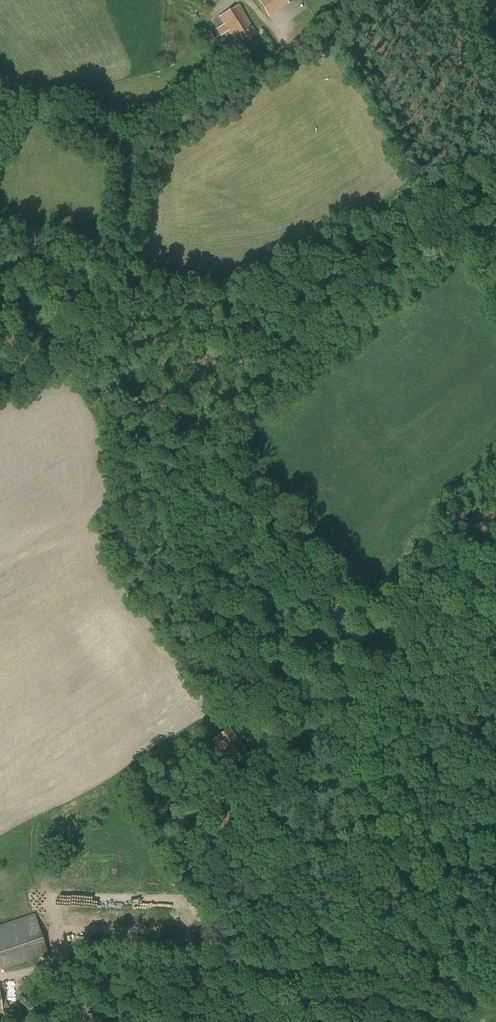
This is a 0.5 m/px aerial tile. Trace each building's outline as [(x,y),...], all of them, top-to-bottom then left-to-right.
[(269,16),(288,5),(284,0),(259,0),(269,16)] [(255,33),(239,6),(219,18),(235,45),(255,33)] [(198,34),(203,45),(213,41),(209,30),(198,34)] [(229,727),(212,740),(232,767),(249,754),(229,727)] [(3,970),(49,956),(35,914),(0,925),(0,962),(3,970)]
